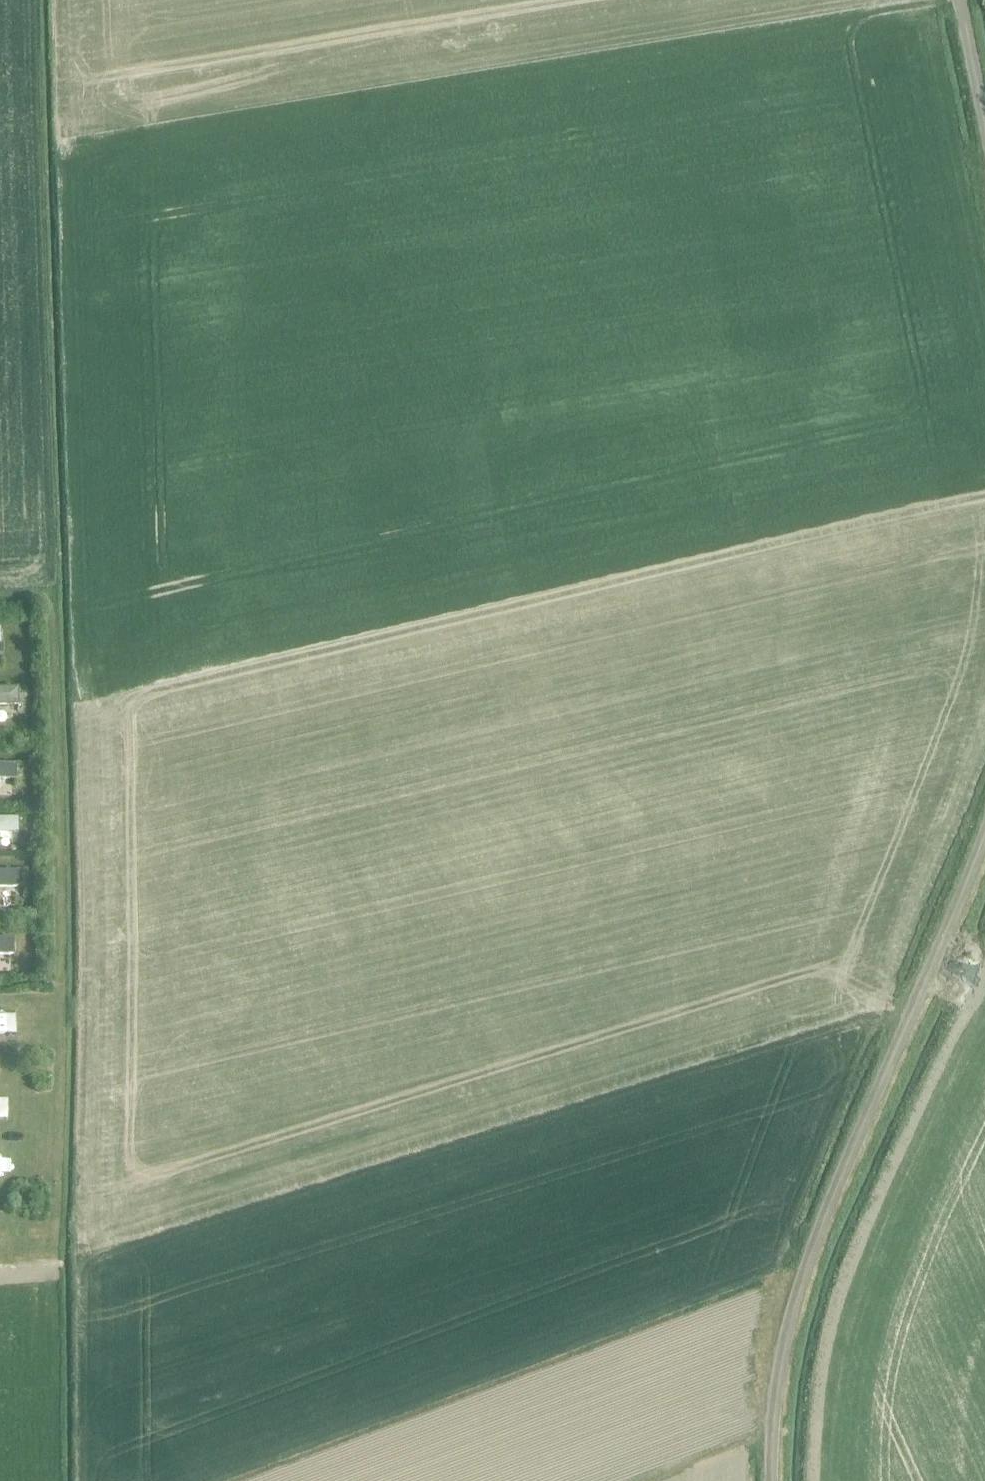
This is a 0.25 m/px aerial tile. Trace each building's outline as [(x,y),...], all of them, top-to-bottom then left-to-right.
[(7,846),(8,828),(0,828),(0,846),(7,846)]
